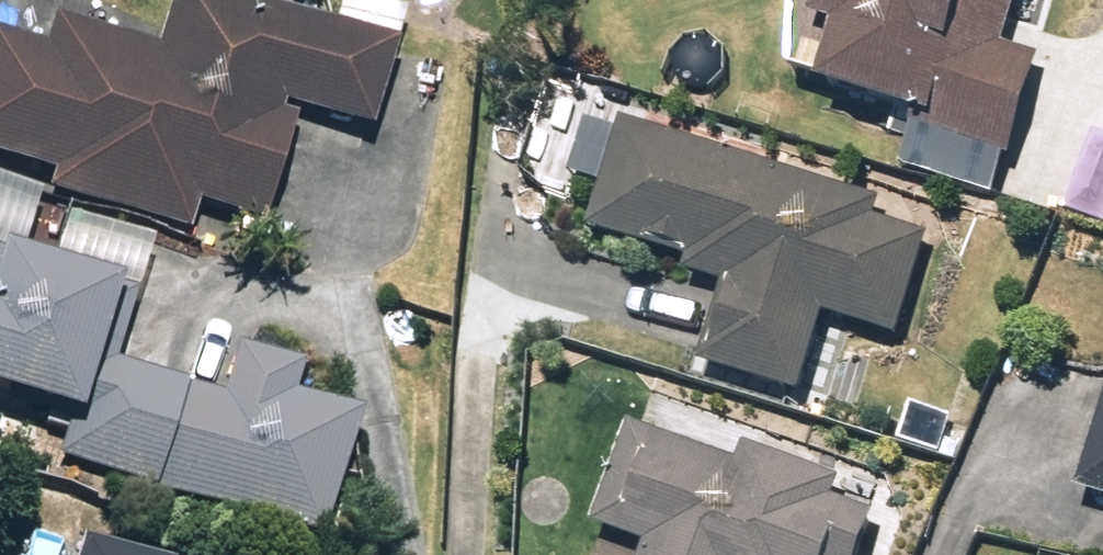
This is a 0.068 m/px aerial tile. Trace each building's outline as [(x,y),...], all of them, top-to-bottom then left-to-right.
[(192,233),(201,207),(265,228),(296,124),(283,119),(286,111),(375,137),(410,21),(351,4),(341,38),(217,0),(177,0),(162,53),(57,22),(49,49),(0,36),(0,158),(55,174),(51,191),(192,233)] [(823,36),(844,43),(827,98),(940,133),(937,141),(1014,164),(1044,64),(1008,52),(1024,0),(834,0),(823,36)] [(801,401),(827,319),(899,342),(931,242),(878,224),(882,208),(627,128),(631,114),(554,89),(529,168),(608,193),(594,236),(656,255),(657,250),(695,261),(689,279),(732,291),(707,372),(801,401)] [(325,545),(363,424),(296,404),(305,373),(243,352),(228,404),(115,369),(137,298),(106,288),(104,296),(9,264),(12,260),(0,256),(0,405),(70,426),(60,460),(325,545)] [(877,523),(833,506),(841,486),(749,452),(741,473),(638,433),(600,532),(652,552),(651,554),(865,554),(877,523)] [(1085,500),(1102,505),(1102,439),(1085,500)] [(877,482),(864,477),(852,482),(846,495),(851,508),(863,513),(876,507),(881,495),(877,482)] [(85,554),(118,554),(88,545),(85,554)]
